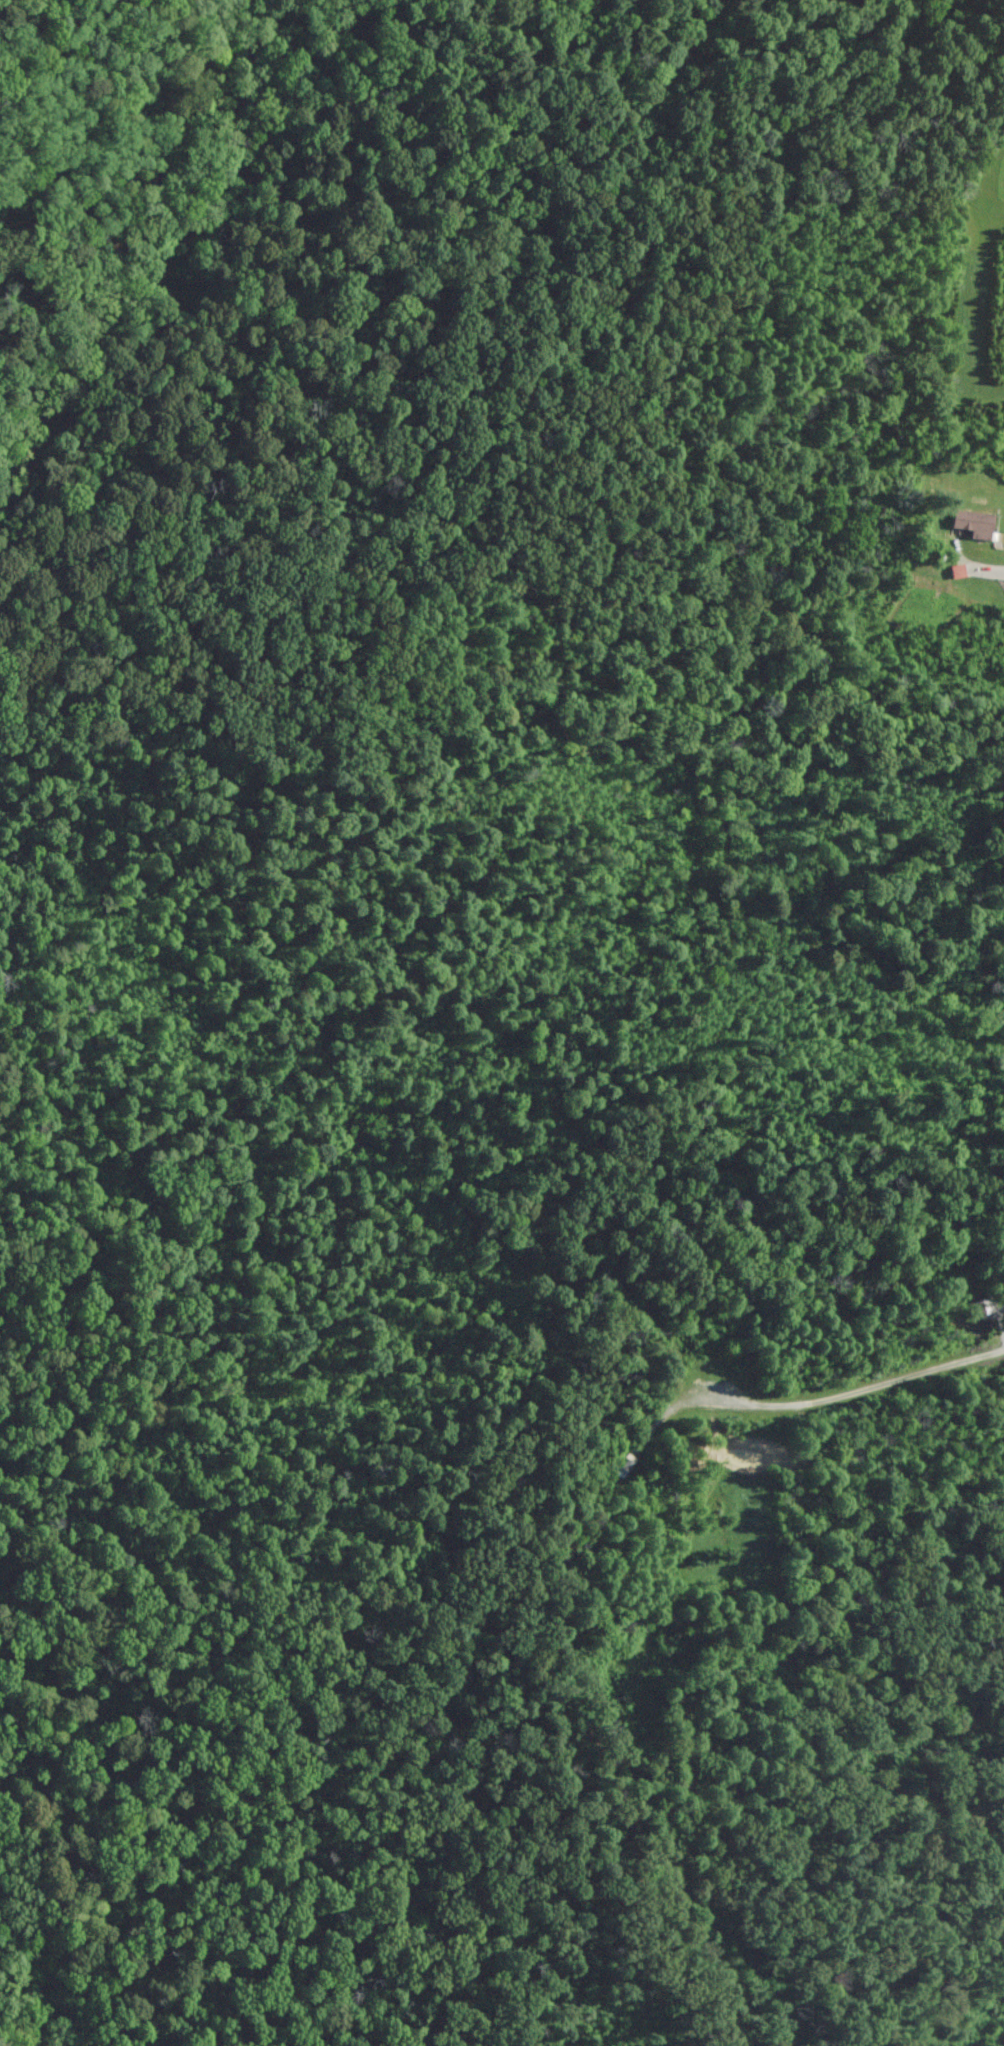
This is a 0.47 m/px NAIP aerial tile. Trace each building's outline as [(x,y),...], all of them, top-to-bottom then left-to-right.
[(992,542),(995,516),(955,511),(952,530),(970,532),(970,539),(992,542)]
